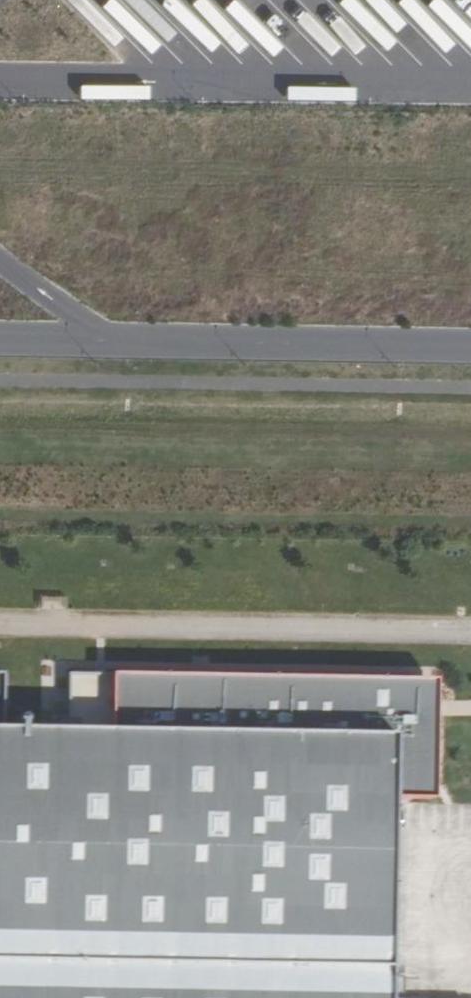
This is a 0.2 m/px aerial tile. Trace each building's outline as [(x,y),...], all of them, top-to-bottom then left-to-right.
[(429,680),(78,673),(76,731),(12,730),(13,673),(0,673),(0,997),(388,997),(392,800),(425,801),(429,680)]
